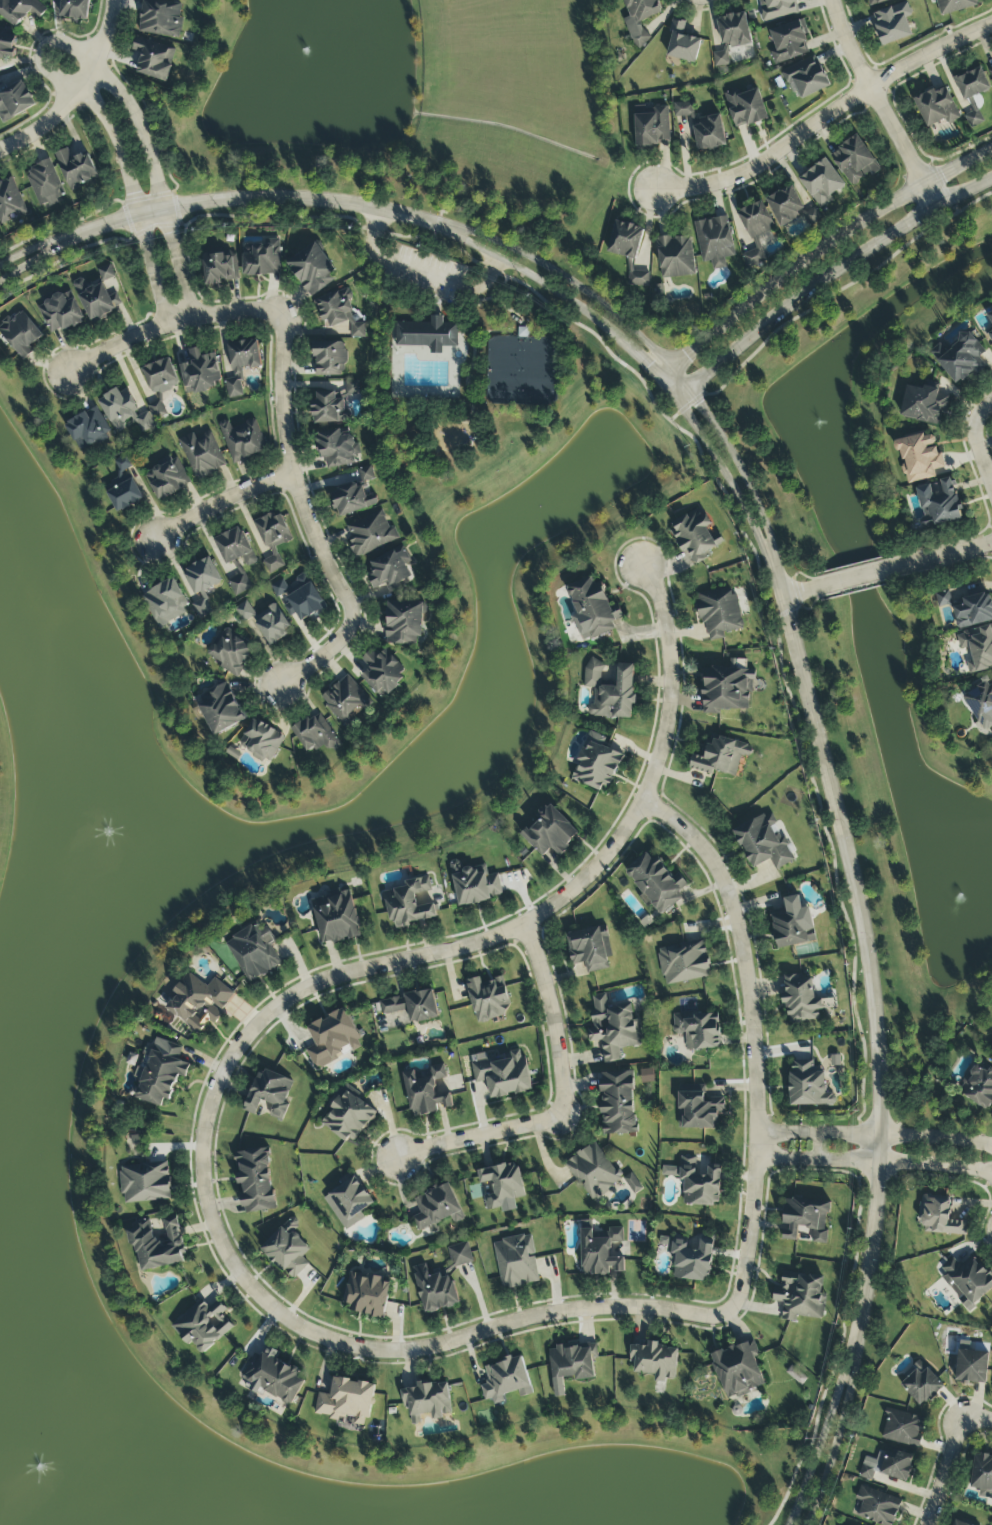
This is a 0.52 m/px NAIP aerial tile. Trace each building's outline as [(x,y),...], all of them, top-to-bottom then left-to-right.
[(16,29),(29,13),(37,21),(47,10),(35,0),(0,0),(0,15),(16,29)] [(90,0),(62,0),(60,18),(88,21),(90,0)] [(178,38),(183,4),(155,0),(143,0),(138,32),(178,38)] [(634,48),(649,43),(641,21),(662,13),(657,0),(623,0),(629,17),(624,19),(634,48)] [(797,0),(756,0),(761,23),(800,15),(797,0)] [(980,5),(978,0),(936,0),(941,17),(980,5)] [(916,35),(904,2),(871,15),(883,47),(916,35)] [(752,45),(746,13),(717,18),(723,51),(712,53),(715,68),(730,65),(727,50),(752,45)] [(695,64),(702,39),(683,34),(686,23),(674,20),(665,56),(695,64)] [(769,30),(775,50),(770,51),(775,65),(811,54),(801,21),(769,30)] [(16,58),(14,31),(0,32),(0,59),(16,58)] [(167,82),(172,66),(164,64),(166,57),(173,59),(176,49),(136,38),(132,51),(142,54),(136,74),(167,82)] [(831,86),(821,65),(818,66),(813,57),(781,71),(795,102),(831,86)] [(991,90),(981,67),(954,79),(969,114),(964,116),(969,128),(983,122),(972,97),(991,90)] [(24,82),(0,93),(0,121),(1,123),(36,107),(24,82)] [(914,99),(926,129),(946,120),(948,125),(960,119),(946,85),(914,99)] [(739,94),(738,90),(725,93),(734,129),(767,120),(759,89),(739,94)] [(693,102),(673,103),(674,117),(693,117),(693,102)] [(635,147),(659,146),(659,142),(669,142),(668,109),(634,110),(635,147)] [(693,127),(698,152),(727,146),(720,114),(699,119),(701,125),(693,127)] [(829,154),(850,187),(879,168),(858,135),(829,154)] [(54,154),(70,191),(99,178),(87,152),(72,159),(67,148),(54,154)] [(830,195),(845,187),(827,158),(798,176),(818,210),(833,201),(830,195)] [(41,209),(67,198),(51,159),(25,170),(41,209)] [(13,177),(0,182),(0,225),(28,213),(13,177)] [(797,212),(804,209),(792,185),(765,199),(780,228),(800,218),(797,212)] [(760,244),(776,237),(762,201),(738,211),(753,250),(742,254),(747,269),(767,261),(760,244)] [(694,223),(701,263),(710,261),(712,271),(726,269),(725,259),(735,257),(728,216),(694,223)] [(607,253),(631,259),(625,284),(647,289),(650,274),(633,270),(644,228),(615,221),(607,253)] [(660,280),(695,276),(691,236),(656,239),(660,280)] [(280,275),(279,240),(262,241),(262,245),(253,245),(253,255),(243,256),(243,276),(280,275)] [(287,261),(309,298),(339,280),(317,243),(287,261)] [(237,257),(226,257),(225,253),(203,255),(205,286),(221,285),(220,281),(238,280),(237,257)] [(97,270),(102,284),(116,278),(110,265),(97,270)] [(92,323),(123,308),(116,292),(109,295),(103,283),(83,292),(78,281),(74,284),(92,323)] [(51,336),(84,322),(75,299),(66,302),(61,292),(42,300),(44,305),(38,307),(51,336)] [(316,294),(317,320),(328,319),(328,326),(350,325),(351,338),(365,338),(365,323),(352,323),(351,293),(316,294)] [(22,311),(10,322),(8,318),(0,325),(0,334),(24,361),(34,352),(31,347),(44,336),(22,311)] [(980,318),(991,311),(991,338),(980,318)] [(430,323),(395,323),(395,347),(430,347),(430,355),(443,354),(443,348),(458,348),(457,324),(443,324),(443,316),(430,317),(430,323)] [(962,325),(991,359),(962,386),(932,352),(962,325)] [(261,367),(257,340),(228,344),(233,380),(225,381),(228,399),(245,397),(241,370),(261,367)] [(314,376),(344,377),(345,343),(315,342),(314,376)] [(181,365),(186,395),(216,390),(215,382),(221,381),(216,352),(207,354),(206,347),(189,350),(191,363),(181,365)] [(179,387),(171,359),(143,367),(151,395),(179,387)] [(359,381),(345,381),(345,396),(359,396),(359,381)] [(944,386),(947,426),(905,429),(902,389),(944,386)] [(114,431),(135,421),(142,435),(155,428),(147,412),(139,415),(127,389),(119,393),(117,390),(98,399),(114,431)] [(335,392),(312,393),(313,424),(347,422),(346,400),(335,400),(335,392)] [(147,406),(153,421),(169,414),(163,400),(147,406)] [(97,407),(65,423),(79,453),(111,437),(97,407)] [(231,464),(266,452),(255,419),(231,428),(228,420),(218,424),(231,464)] [(327,470),(355,464),(353,456),(359,455),(355,434),(341,437),(340,428),(315,433),(320,459),(325,458),(327,470)] [(227,470),(213,432),(195,439),(194,434),(179,439),(195,481),(227,470)] [(934,435),(946,473),(908,485),(896,446),(934,435)] [(158,502),(191,485),(177,457),(144,474),(158,502)] [(359,469),(360,481),(373,480),(372,468),(359,469)] [(116,513),(146,499),(140,485),(137,486),(131,473),(103,486),(116,513)] [(378,507),(375,494),(365,497),(362,483),(331,491),(338,517),(378,507)] [(951,484),(961,518),(925,528),(916,494),(951,484)] [(695,565),(710,557),(707,552),(724,543),(719,534),(712,538),(706,528),(712,525),(706,514),(702,517),(698,510),(672,523),(676,530),(671,532),(682,553),(687,551),(695,565)] [(400,541),(394,526),(389,528),(383,511),(344,525),(356,557),(400,541)] [(254,522),(270,557),(262,561),(268,574),(284,567),(275,549),(293,540),(281,515),(275,518),(273,513),(254,522)] [(225,566),(242,558),(246,568),(257,563),(241,527),(213,539),(225,566)] [(367,577),(373,590),(385,584),(389,592),(412,581),(405,565),(411,562),(403,546),(369,562),(375,574),(367,577)] [(193,595),(222,584),(211,558),(183,569),(193,595)] [(234,597),(252,589),(245,573),(227,580),(234,597)] [(271,585),(276,598),(286,593),(291,603),(285,606),(294,624),(325,610),(309,574),(286,585),(283,580),(271,585)] [(615,630),(612,623),(623,619),(619,607),(612,610),(601,582),(595,585),(592,577),(567,587),(577,615),(573,617),(582,642),(615,630)] [(188,606),(174,578),(141,595),(155,623),(188,606)] [(705,642),(725,639),(724,633),(743,630),(738,595),(731,596),(730,589),(698,594),(705,642)] [(936,593),(938,607),(951,605),(949,591),(936,593)] [(964,606),(954,607),(957,629),(991,623),(991,601),(991,593),(962,598),(964,606)] [(243,623),(255,615),(246,601),(234,609),(243,623)] [(414,645),(414,638),(422,639),(423,603),(388,601),(386,644),(414,645)] [(293,630),(275,605),(252,621),(270,646),(293,630)] [(991,668),(991,626),(956,634),(960,650),(969,648),(972,660),(966,661),(969,673),(991,668)] [(220,667),(235,678),(254,649),(224,629),(207,654),(222,664),(220,667)] [(383,700),(404,680),(399,675),(405,670),(385,649),(378,656),(372,650),(362,660),(369,668),(360,676),(383,700)] [(635,665),(618,664),(617,687),(601,686),(602,661),(586,661),(585,688),(594,688),(593,705),(589,705),(588,717),(633,719),(635,665)] [(751,710),(752,670),(703,669),(702,715),(721,715),(721,709),(751,710)] [(373,703),(347,674),(319,700),(346,728),(373,703)] [(981,731),(991,726),(991,685),(989,681),(963,694),(981,731)] [(213,735),(245,722),(229,683),(197,696),(213,735)] [(308,754),(324,743),(332,753),(342,746),(317,712),(291,731),(308,754)] [(253,718),(237,746),(269,765),(285,736),(253,718)] [(570,780),(600,791),(602,786),(610,789),(623,755),(602,747),(606,738),(589,731),(570,780)] [(736,777),(741,755),(750,757),(752,744),(707,735),(703,757),(692,754),(689,769),(713,774),(713,772),(736,777)] [(244,749),(235,744),(228,755),(237,761),(244,749)] [(551,849),(558,856),(580,834),(550,805),(520,836),(542,857),(551,849)] [(733,830),(752,869),(770,861),(775,871),(797,860),(785,836),(781,838),(769,813),(733,830)] [(458,906),(503,898),(498,872),(476,876),(474,867),(462,869),(460,861),(450,863),(458,906)] [(431,892),(428,877),(404,882),(405,887),(385,891),(392,930),(411,926),(411,923),(437,918),(434,904),(417,907),(415,895),(431,892)] [(323,946),(362,935),(350,890),(310,901),(323,946)] [(778,950),(817,941),(810,907),(802,909),(799,895),(783,898),(786,910),(771,914),(778,950)] [(247,984),(281,967),(270,947),(276,944),(268,927),(257,933),(254,926),(225,941),(247,984)] [(586,974),(609,969),(607,958),(612,957),(606,926),(566,934),(572,966),(585,963),(586,974)] [(658,948),(663,985),(711,978),(705,941),(658,948)] [(215,1024),(235,991),(213,978),(209,986),(187,972),(164,1011),(200,1033),(208,1020),(215,1024)] [(787,1023),(819,1020),(819,1010),(823,1010),(822,1000),(814,1001),(812,974),(782,977),(787,1023)] [(481,978),(466,981),(477,1023),(512,1015),(503,978),(482,984),(481,978)] [(439,1018),(432,989),(404,996),(378,1002),(382,1016),(407,1010),(410,1025),(439,1018)] [(642,1046),(639,1018),(633,1019),(632,1004),(607,1007),(606,995),(590,996),(594,1027),(587,1028),(589,1043),(601,1042),(603,1063),(621,1061),(620,1049),(642,1046)] [(314,1070),(364,1047),(346,1009),(307,1027),(315,1045),(305,1050),(314,1070)] [(720,1049),(719,1013),(673,1015),(674,1036),(685,1035),(686,1050),(720,1049)] [(194,1049),(155,1039),(151,1054),(151,1055),(147,1070),(137,1067),(134,1078),(141,1079),(135,1100),(162,1107),(164,1100),(170,1102),(178,1075),(186,1077),(194,1049)] [(531,1092),(523,1051),(471,1061),(475,1084),(487,1082),(490,1099),(531,1092)] [(790,1106),(836,1105),(835,1094),(826,1094),(825,1072),(815,1072),(814,1061),(789,1061),(790,1106)] [(974,1063),(957,1094),(991,1112),(991,1109),(991,1072),(974,1063)] [(403,1073),(412,1118),(441,1112),(440,1110),(453,1107),(450,1092),(437,1095),(435,1081),(447,1079),(444,1065),(403,1073)] [(243,1111),(256,1116),(261,1101),(273,1105),(269,1117),(283,1122),(288,1106),(284,1105),(293,1081),(258,1069),(243,1111)] [(635,1134),(634,1072),(601,1072),(602,1135),(635,1134)] [(320,1122),(352,1146),(377,1112),(345,1089),(320,1122)] [(724,1098),(704,1098),(704,1092),(678,1092),(679,1129),(718,1129),(718,1114),(724,1114),(724,1098)] [(564,1164),(592,1202),(622,1179),(594,1142),(564,1164)] [(276,1210),(268,1148),(234,1153),(236,1166),(237,1166),(240,1187),(241,1187),(244,1214),(276,1210)] [(683,1204),(719,1206),(721,1166),(706,1165),(706,1175),(696,1174),(697,1158),(681,1157),(680,1168),(663,1167),(663,1178),(684,1179),(683,1204)] [(171,1200),(168,1163),(120,1167),(123,1204),(171,1200)] [(478,1170),(480,1184),(492,1182),(494,1195),(484,1197),(486,1211),(501,1208),(502,1213),(518,1211),(515,1199),(524,1197),(518,1163),(478,1170)] [(635,1195),(643,1189),(631,1173),(623,1179),(635,1195)] [(323,1197),(345,1231),(365,1218),(361,1212),(374,1204),(356,1176),(323,1197)] [(465,1220),(449,1183),(413,1199),(420,1214),(413,1217),(419,1232),(452,1217),(455,1224),(465,1220)] [(919,1233),(966,1236),(967,1221),(949,1220),(951,1198),(922,1196),(919,1233)] [(831,1203),(785,1199),(782,1240),(827,1244),(828,1231),(824,1230),(825,1213),(830,1214),(831,1203)] [(139,1272),(186,1263),(177,1217),(163,1219),(166,1236),(154,1238),(152,1224),(130,1228),(139,1272)] [(309,1264),(302,1257),(311,1248),(293,1232),(290,1235),(282,1227),(260,1250),(293,1281),(309,1264)] [(581,1229),(582,1276),(609,1275),(609,1268),(614,1268),(614,1272),(625,1272),(624,1258),(611,1258),(610,1244),(623,1243),(623,1228),(608,1228),(608,1232),(593,1233),(593,1229),(581,1229)] [(502,1290),(540,1283),(531,1235),(493,1242),(502,1290)] [(674,1279),(711,1281),(713,1238),(673,1236),(671,1254),(675,1254),(674,1279)] [(449,1247),(452,1267),(473,1263),(469,1243),(449,1247)] [(971,1254),(959,1265),(953,1259),(937,1272),(969,1310),(991,1290),(991,1279),(971,1254)] [(413,1267),(423,1314),(459,1307),(452,1276),(442,1278),(441,1274),(429,1276),(427,1264),(413,1267)] [(383,1319),(391,1285),(381,1283),(382,1278),(350,1271),(343,1303),(350,1304),(349,1312),(383,1319)] [(823,1320),(826,1294),(822,1293),(824,1277),(782,1272),(781,1285),(775,1284),(773,1302),(783,1303),(781,1320),(796,1322),(796,1317),(823,1320)] [(171,1326),(188,1346),(192,1343),(202,1354),(234,1328),(222,1314),(227,1310),(218,1300),(209,1308),(202,1300),(171,1326)] [(765,1386),(755,1358),(759,1356),(753,1339),(710,1355),(727,1400),(765,1386)] [(554,1398),(565,1397),(563,1378),(574,1377),(574,1381),(595,1379),(593,1360),(598,1359),(596,1343),(549,1348),(554,1398)] [(678,1346),(647,1344),(647,1347),(631,1346),(629,1364),(634,1364),(633,1374),(655,1375),(655,1382),(665,1383),(666,1379),(675,1380),(678,1346)] [(241,1379),(252,1384),(249,1390),(258,1394),(260,1390),(292,1406),(304,1381),(297,1378),(300,1371),(276,1359),(279,1352),(267,1347),(263,1356),(254,1352),(241,1379)] [(989,1353),(959,1349),(954,1381),(985,1385),(989,1353)] [(532,1395),(522,1356),(509,1359),(509,1361),(484,1368),(488,1384),(480,1386),(484,1401),(492,1399),(495,1409),(506,1406),(503,1396),(518,1392),(520,1398),(532,1395)] [(945,1387),(927,1367),(924,1370),(917,1363),(905,1374),(908,1377),(900,1385),(922,1409),(945,1387)] [(375,1384),(333,1378),(331,1395),(317,1393),(314,1416),(342,1420),(343,1416),(353,1418),(352,1424),(363,1426),(364,1418),(370,1419),(375,1384)] [(448,1381),(416,1384),(416,1388),(401,1390),(403,1409),(409,1408),(410,1425),(421,1424),(420,1415),(431,1414),(432,1420),(444,1419),(443,1414),(451,1414),(448,1381)] [(921,1435),(925,1419),(888,1410),(881,1440),(920,1449),(923,1435),(921,1435)] [(914,1456),(884,1448),(879,1468),(876,1468),(872,1481),(904,1490),(914,1456)] [(991,1500),(991,1457),(975,1455),(970,1489),(980,1490),(979,1498),(991,1500)] [(875,1468),(862,1466),(859,1478),(872,1481),(875,1468)] [(878,1524),(892,1524),(901,1500),(860,1485),(855,1501),(862,1503),(857,1517),(878,1524)]
